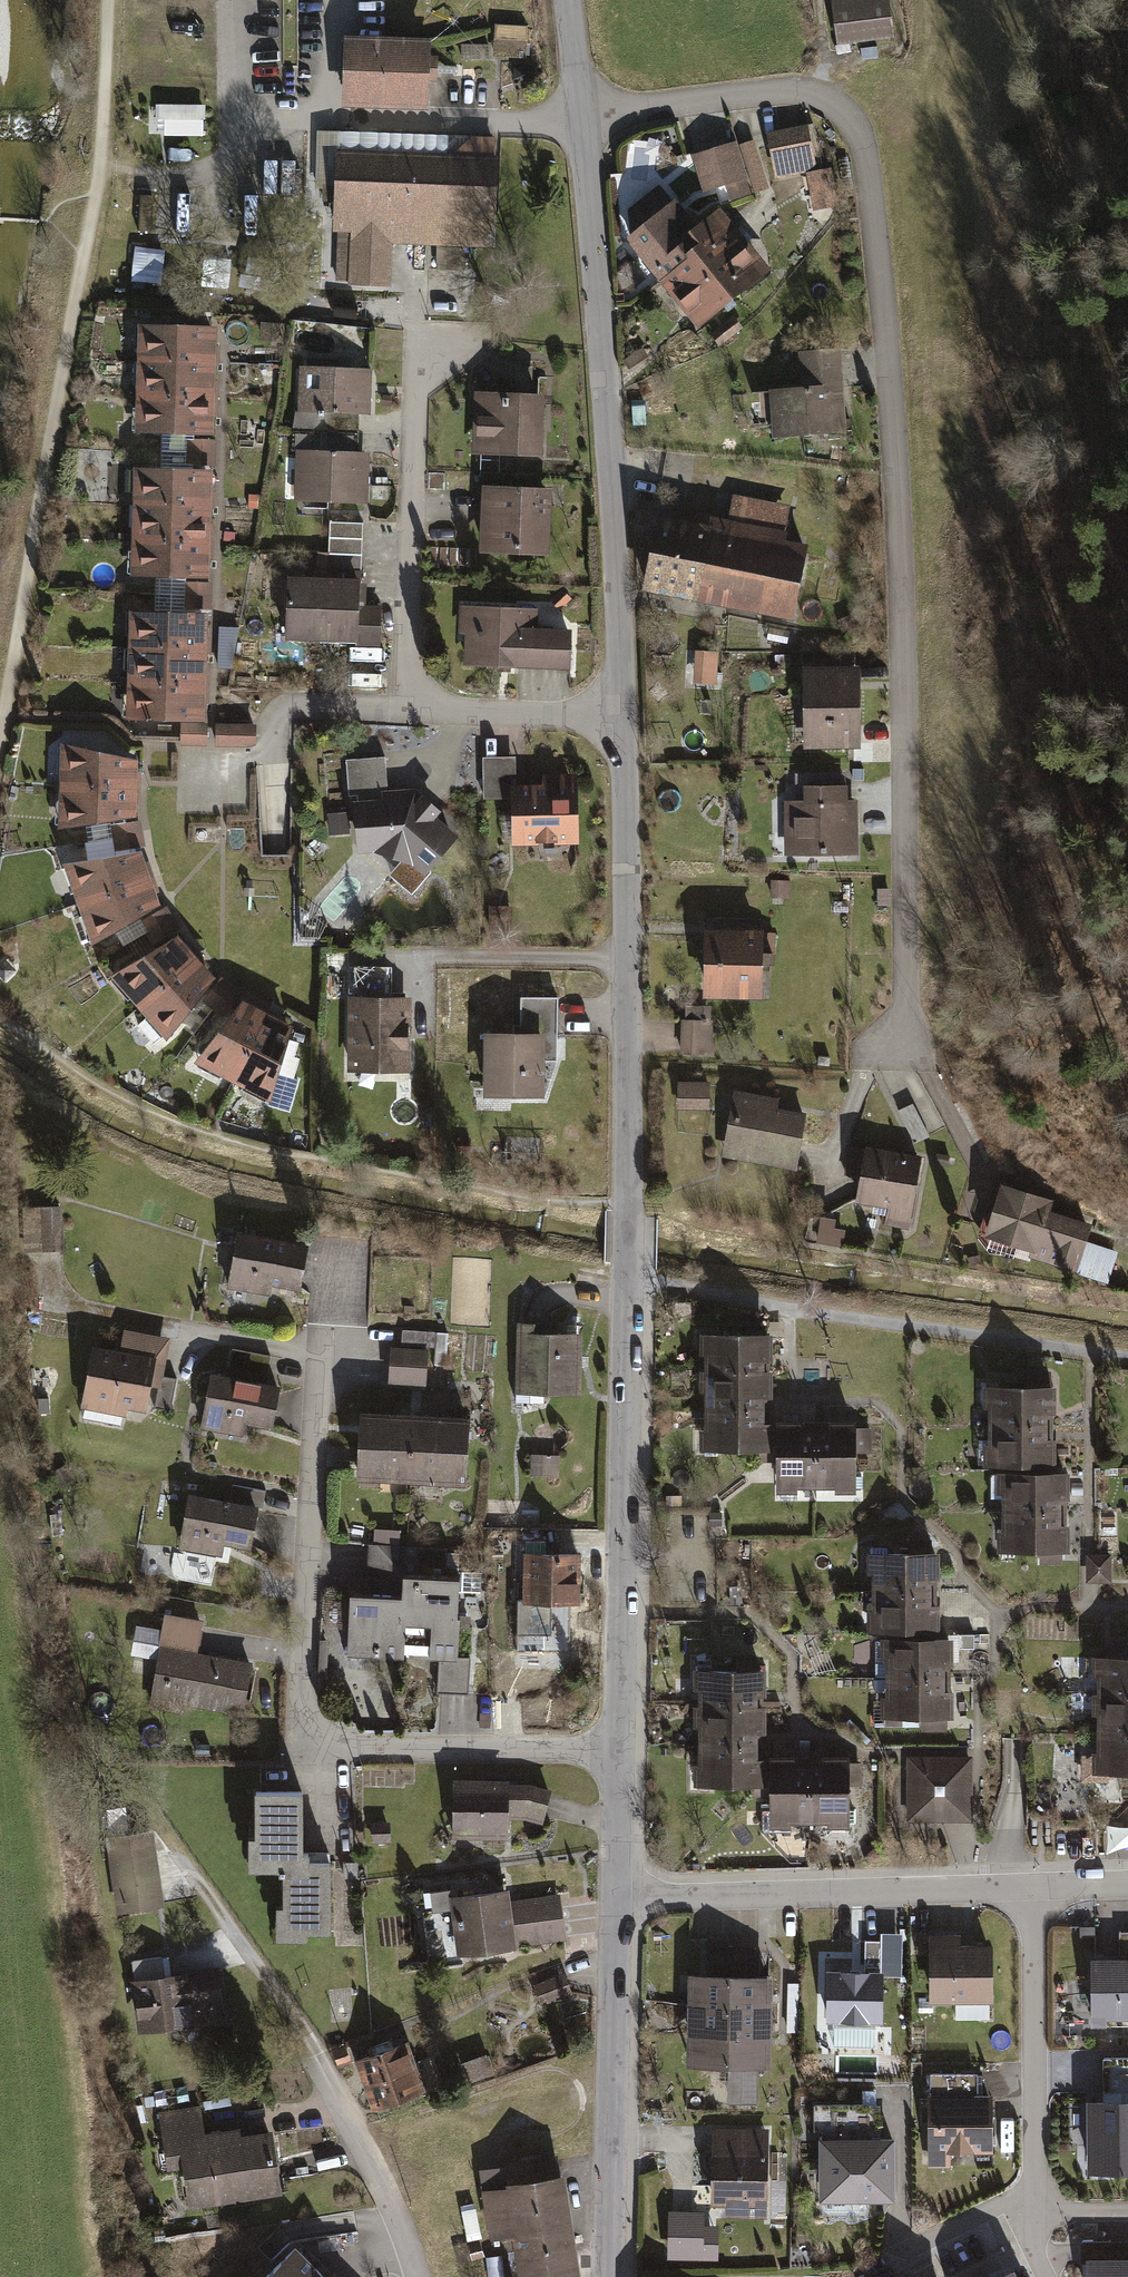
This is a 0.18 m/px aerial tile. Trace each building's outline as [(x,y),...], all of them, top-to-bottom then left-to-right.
[(521,17),(532,17),(532,0),(520,0),(521,17)] [(833,53),(898,43),(892,0),(824,0),(833,53)] [(522,25),(495,24),(494,51),(521,52),(522,25)] [(385,39),(344,38),(342,108),(429,111),(430,83),(436,84),(437,71),(437,58),(430,58),(431,40),(385,39)] [(205,106),(155,105),(154,121),(158,121),(158,130),(164,130),(164,137),(203,137),(203,122),(205,122),(205,106)] [(810,138),(774,147),(783,180),(819,171),(810,138)] [(736,143),(694,156),(705,193),(747,181),(736,143)] [(493,156),(340,150),(337,237),(352,237),(350,276),(385,278),(386,237),(490,241),(493,156)] [(655,291),(691,337),(774,273),(727,213),(703,231),(678,200),(675,202),(662,187),(628,214),(643,234),(627,246),(659,288),(655,291)] [(284,335),(261,333),(260,347),(283,349),(284,335)] [(135,337),(135,375),(211,376),(212,338),(135,337)] [(643,346),(623,359),(628,368),(649,355),(643,346)] [(777,441),(847,435),(840,350),(799,354),(803,392),(773,395),(777,441)] [(135,375),(134,413),(211,414),(211,376),(135,375)] [(368,376),(297,375),(295,444),(356,445),(356,424),(367,424),(368,376)] [(543,407),(474,404),(471,469),(540,472),(543,407)] [(134,413),(134,451),(187,452),(210,452),(211,414),(134,413)] [(356,445),(295,444),(295,471),(285,471),(284,504),(294,504),(294,515),(368,517),(369,463),(356,463),(356,445)] [(186,477),(210,478),(214,478),(214,452),(210,452),(187,452),(186,477)] [(133,477),(133,515),(210,516),(210,478),(186,477),(133,477)] [(810,548),(784,543),(792,505),(736,494),(731,518),(716,515),(713,530),(658,520),(644,592),(796,621),(810,548)] [(549,499),(480,498),(479,568),(548,569),(549,499)] [(133,515),(132,553),(209,554),(210,516),(133,515)] [(363,533),(328,534),(329,563),(363,562),(363,533)] [(132,553),(132,591),(183,591),(209,592),(209,554),(132,553)] [(358,576),(285,574),(283,639),(354,642),(354,644),(381,645),(382,605),(358,604),(358,592),(358,576)] [(182,622),(208,623),(212,623),(212,592),(209,592),(183,591),(182,622)] [(538,621),(463,618),(461,677),(566,681),(568,640),(538,639),(538,621)] [(131,622),(131,660),(208,661),(208,623),(182,622),(131,622)] [(238,638),(219,638),(218,680),(228,680),(238,638)] [(694,676),(719,676),(720,644),(695,643),(694,676)] [(131,660),(130,698),(207,699),(208,661),(131,660)] [(860,669),(804,670),(805,748),(861,747),(860,669)] [(130,698),(130,735),(183,736),(207,736),(207,699),(130,698)] [(254,726),(214,725),(214,746),(254,746),(254,726)] [(56,743),(57,790),(137,794),(137,777),(137,762),(56,743)] [(511,786),(517,786),(516,755),(482,756),(483,799),(512,798),(511,786)] [(386,758),(346,760),(348,798),(382,796),(388,796),(387,792),(386,758)] [(511,786),(512,798),(512,846),(580,845),(579,774),(542,775),(543,785),(517,786),(511,786)] [(801,809),(784,810),(785,870),(857,869),(857,809),(847,809),(846,788),(801,789),(801,809)] [(136,807),(137,794),(57,790),(57,830),(106,829),(135,828),(136,807)] [(382,802),(352,804),(356,855),(373,855),(382,863),(379,865),(412,896),(459,838),(437,819),(442,813),(416,790),(387,792),(388,796),(382,796),(382,802)] [(328,814),(329,836),(349,835),(348,814),(328,814)] [(109,855),(136,850),(141,850),(140,827),(135,828),(106,829),(109,855)] [(61,866),(74,912),(146,880),(141,865),(136,850),(109,855),(61,866)] [(152,894),(146,880),(74,912),(91,954),(136,925),(159,911),(152,894)] [(791,887),(772,888),(772,906),(792,905),(791,887)] [(892,896),(880,896),(880,909),(892,909),(892,896)] [(152,951),(175,938),(181,934),(165,907),(159,911),(136,925),(152,951)] [(773,934),(705,933),(704,997),(772,998),(773,934)] [(111,978),(139,1013),(195,960),(186,950),(175,938),(152,951),(111,978)] [(205,971),(195,960),(139,1013),(165,1044),(200,1002),(215,983),(205,971)] [(346,1007),(345,1081),(410,1082),(411,1008),(391,1007),(391,973),(354,973),(353,1007),(346,1007)] [(200,1002),(226,1021),(241,1001),(245,996),(220,977),(215,983),(200,1002)] [(192,1064),(233,1086),(269,1016),(257,1009),(241,1001),(226,1021),(192,1064)] [(483,1107),(541,1108),(541,1069),(567,1069),(567,1042),(556,1041),(557,1004),(523,1003),(522,1041),(484,1040),(483,1107)] [(282,1023),(269,1016),(233,1086),(274,1109),(296,1030),(282,1023)] [(714,1023),(680,1022),(679,1057),(713,1058),(714,1023)] [(710,1111),(711,1081),(680,1080),(679,1110),(710,1111)] [(780,1100),(734,1093),(723,1159),(797,1171),(806,1115),(778,1111),(780,1100)] [(898,1111),(915,1143),(929,1136),(913,1104),(898,1111)] [(924,1158),(869,1149),(860,1206),(889,1211),(885,1229),(911,1234),(924,1158)] [(501,1155),(482,1154),(481,1167),(500,1168),(501,1155)] [(950,1156),(937,1154),(936,1165),(949,1167),(950,1156)] [(1074,1216),(997,1194),(982,1246),(1078,1273),(1086,1243),(1068,1237),(1074,1216)] [(55,1206),(22,1209),(26,1256),(59,1253),(55,1206)] [(821,1218),(817,1242),(842,1247),(845,1231),(833,1229),(835,1221),(821,1218)] [(306,1243),(236,1231),(226,1288),(269,1296),(270,1291),(271,1287),(297,1291),(306,1243)] [(372,1240),(311,1237),(307,1326),(367,1329),(372,1240)] [(455,1324),(494,1324),(495,1257),(456,1256),(455,1324)] [(550,1322),(515,1322),(515,1393),(580,1393),(580,1363),(580,1334),(550,1333),(550,1322)] [(119,1349),(92,1344),(81,1408),(126,1416),(127,1409),(147,1413),(151,1386),(160,1387),(162,1375),(163,1368),(169,1336),(122,1328),(119,1349)] [(389,1348),(387,1384),(426,1386),(428,1351),(436,1351),(437,1335),(403,1333),(402,1348),(389,1348)] [(772,1341),(699,1341),(699,1388),(703,1388),(703,1426),(699,1426),(699,1451),(772,1451),(772,1416),(772,1341)] [(271,1355),(232,1348),(228,1373),(267,1380),(271,1355)] [(228,1373),(210,1370),(200,1428),(244,1436),(245,1431),(246,1423),(273,1428),(281,1382),(267,1380),(228,1373)] [(156,1409),(170,1412),(176,1378),(162,1375),(160,1387),(156,1409)] [(1054,1394),(977,1394),(977,1414),(985,1414),(985,1449),(977,1449),(978,1476),(997,1476),(1054,1475),(1054,1394)] [(48,1397),(39,1398),(40,1413),(49,1412),(48,1397)] [(355,1480),(408,1483),(412,1414),(398,1414),(358,1412),(355,1473),(355,1480)] [(426,1415),(412,1414),(408,1483),(465,1486),(468,1417),(426,1415)] [(800,1416),(772,1416),(772,1451),(772,1492),(799,1492),(799,1484),(832,1484),(832,1492),(862,1492),(862,1479),(853,1479),(853,1449),(871,1450),(871,1427),(855,1427),(855,1417),(827,1417),(827,1426),(800,1425),(800,1416)] [(560,1455),(530,1454),(530,1476),(559,1477),(560,1455)] [(1054,1475),(997,1476),(997,1537),(993,1537),(993,1557),(1000,1557),(1000,1570),(1017,1570),(1016,1559),(1034,1559),(1034,1574),(1059,1574),(1059,1558),(1066,1558),(1065,1475),(1054,1475)] [(231,1484),(228,1503),(259,1508),(262,1509),(265,1490),(231,1484)] [(252,1551),(259,1508),(228,1503),(188,1497),(178,1553),(221,1560),(223,1554),(224,1547),(252,1551)] [(721,1512),(709,1512),(710,1526),(721,1525),(721,1512)] [(400,1531),(374,1530),(373,1547),(399,1548),(400,1531)] [(404,1660),(404,1655),(408,1548),(399,1548),(373,1547),(369,1546),(367,1590),(350,1590),(347,1658),(404,1660)] [(448,1549),(408,1548),(404,1655),(430,1656),(430,1661),(438,1661),(456,1662),(460,1569),(447,1569),(448,1549)] [(938,1550),(862,1551),(862,1570),(870,1570),(870,1606),(862,1606),(862,1632),(882,1632),(939,1632),(938,1550)] [(581,1555),(524,1554),(523,1600),(518,1600),(517,1651),(560,1652),(561,1605),(580,1606),(581,1555)] [(1092,1556),(1087,1556),(1087,1583),(1092,1583),(1112,1583),(1112,1555),(1092,1556)] [(739,1597),(729,1598),(730,1605),(740,1604),(739,1597)] [(204,1621),(165,1615),(162,1630),(135,1626),(130,1656),(158,1661),(150,1710),(181,1715),(182,1707),(244,1717),(252,1663),(208,1656),(199,1654),(204,1621)] [(939,1632),(882,1632),(882,1693),(878,1693),(878,1713),(885,1713),(885,1726),(901,1726),(901,1715),(919,1715),(919,1731),(944,1731),(944,1715),(951,1715),(950,1632),(939,1632)] [(1088,1660),(1088,1707),(1093,1707),(1092,1745),(1088,1745),(1088,1770),(1127,1770),(1127,1660),(1088,1660)] [(469,1663),(456,1662),(438,1661),(437,1693),(468,1694),(469,1663)] [(765,1672),(692,1671),(692,1718),(696,1718),(696,1756),(692,1756),(692,1781),(765,1782),(765,1747),(765,1672)] [(208,1745),(195,1745),(195,1756),(208,1756),(208,1745)] [(793,1747),(765,1747),(765,1782),(764,1823),(791,1823),(791,1815),(825,1815),(825,1823),(854,1823),(854,1811),(846,1811),(846,1781),(864,1781),(864,1758),(848,1758),(848,1748),(820,1748),(820,1757),(793,1756),(793,1747)] [(970,1756),(906,1756),(906,1818),(970,1817),(970,1756)] [(509,1841),(510,1822),(510,1787),(510,1782),(454,1781),(453,1840),(509,1841)] [(532,1786),(510,1787),(510,1822),(527,1821),(543,1826),(552,1792),(532,1786)] [(303,1792),(255,1792),(255,1838),(247,1838),(247,1873),(278,1873),(278,1880),(284,1880),(285,1908),(277,1908),(278,1948),(308,1947),(308,1936),(333,1936),(333,1865),(318,1865),(309,1865),(309,1855),(303,1855),(303,1792)] [(391,1824),(371,1824),(371,1845),(391,1844),(391,1824)] [(152,1829),(104,1837),(115,1910),(163,1903),(152,1829)] [(423,1914),(429,1964),(460,1961),(460,1955),(565,1943),(560,1895),(511,1901),(510,1890),(457,1896),(456,1892),(433,1894),(435,1912),(423,1914)] [(905,1974),(905,1925),(886,1925),(886,1974),(905,1974)] [(960,1929),(929,1929),(929,1998),(993,1998),(993,1939),(959,1939),(960,1929)] [(1087,1954),(1087,1980),(1066,1980),(1066,2010),(1078,2010),(1078,2015),(1089,2015),(1089,2022),(1104,2022),(1127,2022),(1127,1930),(1118,1930),(1118,1954),(1087,1954)] [(1094,1934),(1078,1934),(1078,1945),(1094,1945),(1094,1934)] [(864,1938),(864,1967),(881,1967),(881,1938),(864,1938)] [(705,1942),(705,1967),(754,1968),(755,1943),(705,1942)] [(159,1952),(131,1956),(133,1974),(162,1971),(159,1952)] [(133,1974),(129,1975),(135,2027),(223,2017),(217,1964),(168,1970),(162,1971),(133,1974)] [(688,1967),(687,1998),(770,2000),(770,1997),(771,1968),(754,1968),(705,1967),(688,1967)] [(883,1967),(881,1967),(864,1967),(825,1967),(825,2020),(833,2020),(832,2028),(871,2029),(872,2019),(882,2019),(883,1967)] [(564,1974),(534,1987),(543,2009),(574,1996),(564,1974)] [(687,1998),(686,2028),(770,2029),(770,2025),(770,2000),(687,1998)] [(769,2041),(770,2029),(686,2028),(686,2062),(727,2062),(758,2063),(769,2063),(769,2041)] [(408,2044),(354,2063),(373,2115),(427,2096),(408,2044)] [(332,2052),(337,2069),(353,2064),(347,2047),(332,2052)] [(1100,2095),(1127,2094),(1127,2055),(1100,2055),(1100,2095)] [(485,2056),(455,2067),(463,2088),(493,2077),(485,2056)] [(758,2102),(758,2063),(727,2062),(727,2102),(758,2102)] [(976,2070),(929,2071),(929,2090),(926,2090),(926,2164),(990,2164),(990,2150),(1001,2150),(1001,2118),(993,2118),(993,2091),(976,2091),(976,2070)] [(1100,2095),(1083,2095),(1084,2168),(1127,2167),(1127,2094),(1100,2095)] [(819,2196),(894,2196),(894,2133),(880,2133),(879,2101),(812,2102),(813,2131),(818,2131),(819,2196)] [(180,2163),(186,2203),(279,2189),(269,2125),(240,2129),(240,2126),(239,2122),(202,2128),(199,2103),(157,2109),(165,2165),(180,2163)] [(768,2126),(712,2125),(710,2202),(725,2202),(724,2214),(766,2215),(768,2126)] [(562,2168),(559,2168),(556,2150),(503,2159),(506,2177),(481,2181),(490,2234),(510,2231),(518,2276),(544,2276),(579,2271),(562,2168)] [(290,2236),(250,2276),(332,2276),(290,2236)] [(686,2253),(689,2242),(669,2236),(666,2248),(686,2253)] [(480,2240),(468,2242),(471,2258),(483,2255),(480,2240)] [(1083,2254),(1127,2254),(1127,2240),(1079,2240),(1079,2254),(1083,2254)] [(1083,2254),(1083,2276),(1127,2276),(1127,2254),(1083,2254)]
